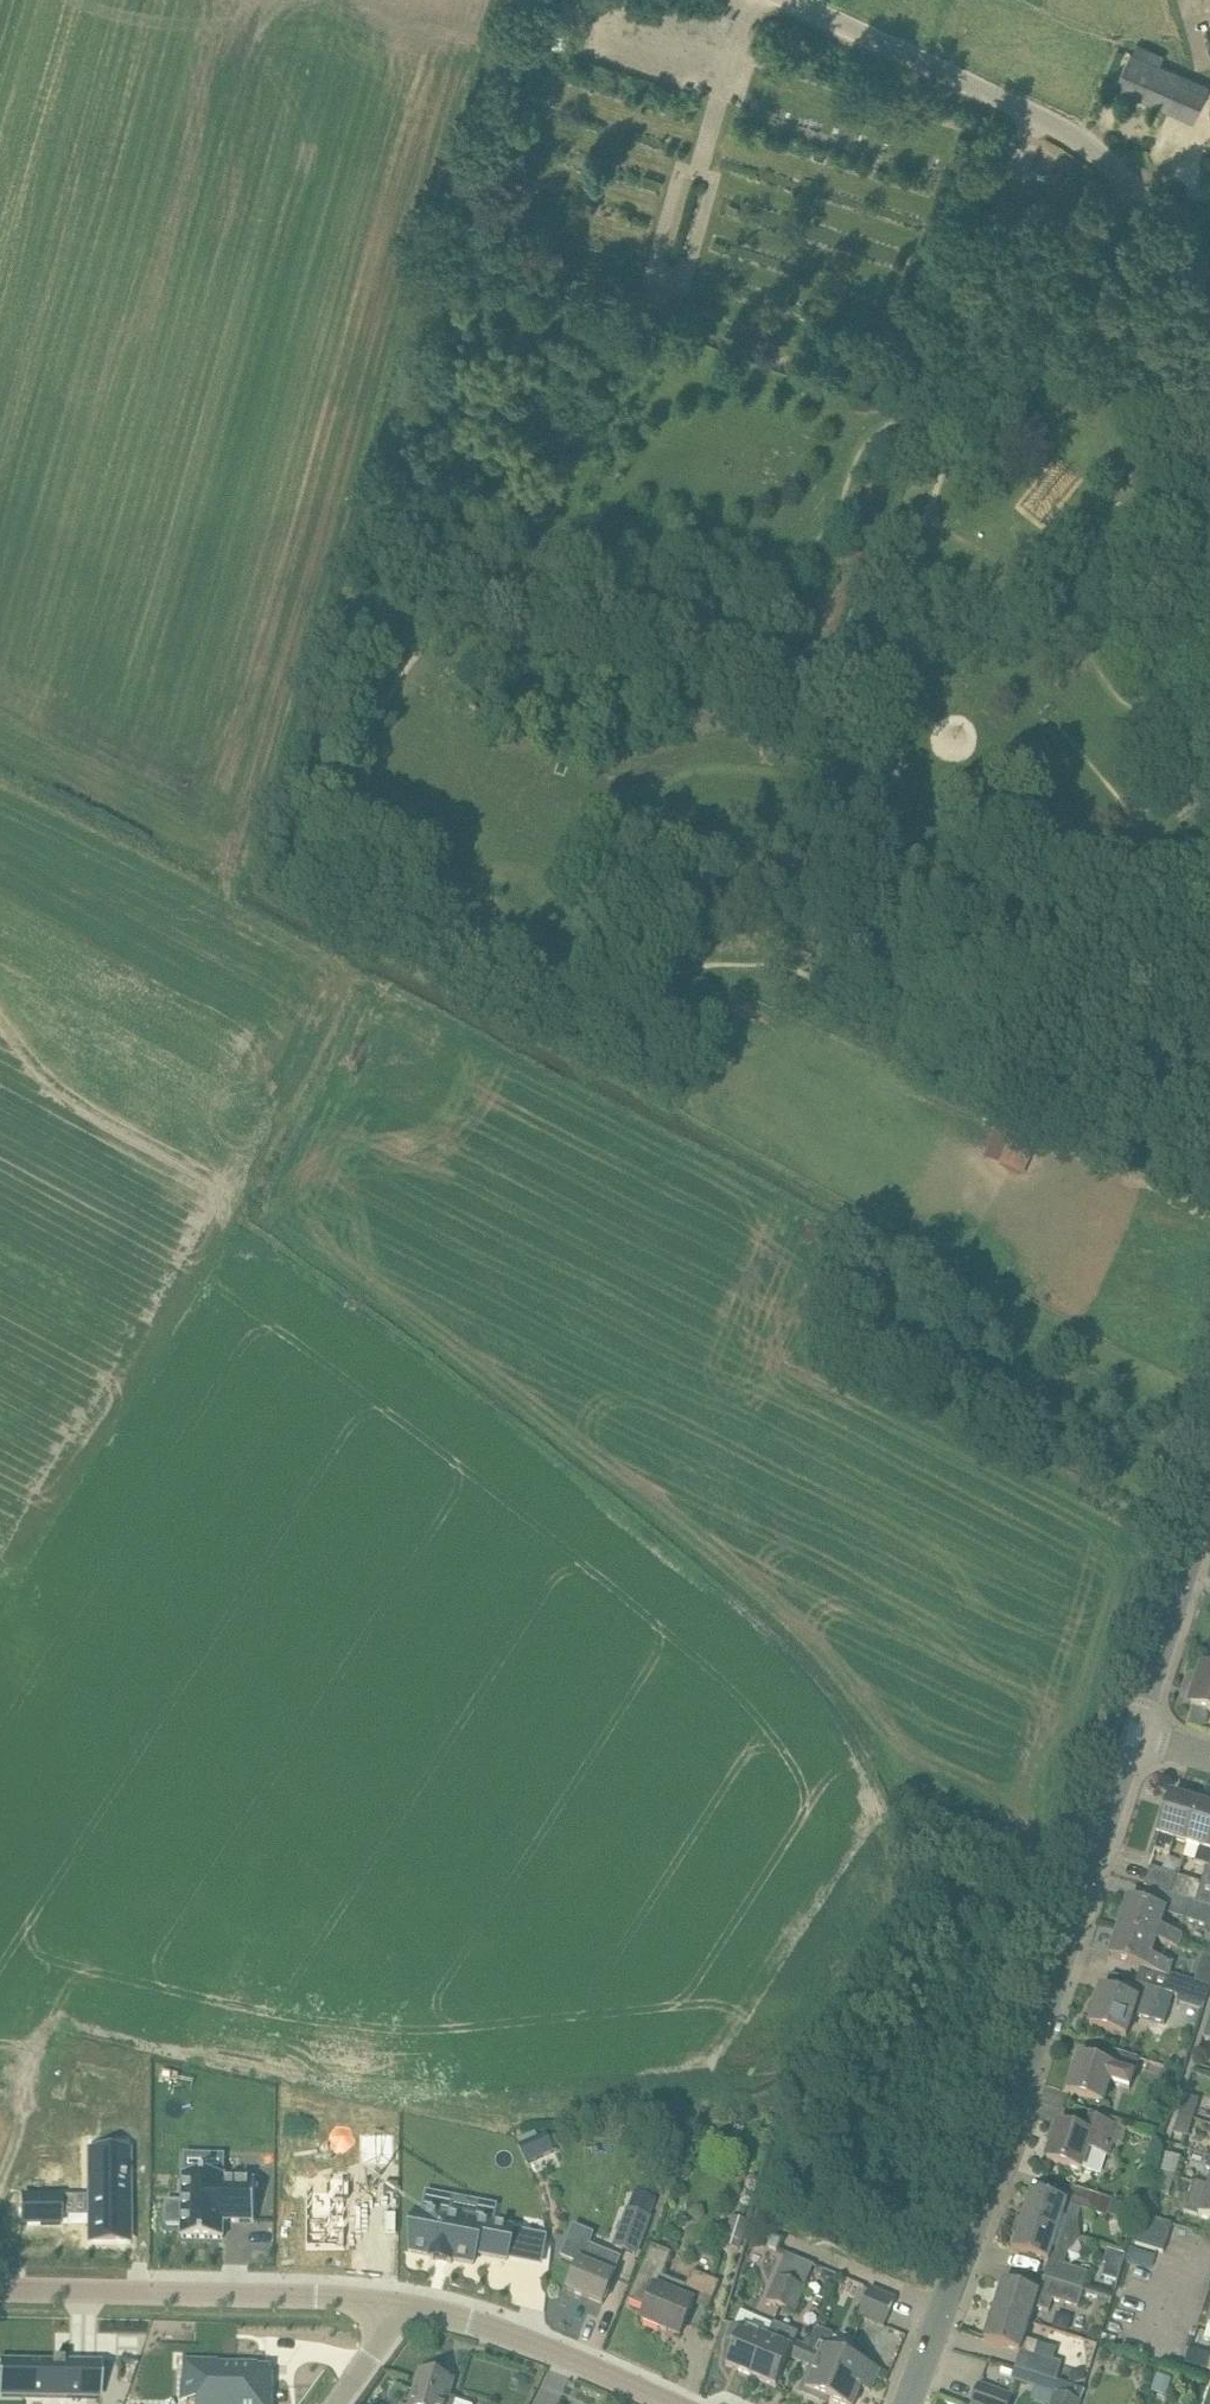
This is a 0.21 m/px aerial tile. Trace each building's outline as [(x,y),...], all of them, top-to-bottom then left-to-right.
[(1194,121),(1203,100),(1209,87),(1131,52),(1115,87),(1194,121)] [(1040,1133),(1016,1123),(997,1164),(1022,1176),(1040,1133)] [(1204,1667),(1192,1705),(1195,1706),(1190,1723),(1202,1727),(1207,1725),(1209,1715),(1209,1669),(1204,1667)] [(1189,1842),(1201,1804),(1173,1795),(1156,1850),(1170,1854),(1176,1838),(1189,1842)] [(1201,1804),(1189,1842),(1202,1846),(1197,1863),(1209,1867),(1209,1807),(1201,1804)] [(1178,1875),(1152,1866),(1146,1885),(1172,1894),(1178,1875)] [(1206,1872),(1203,1883),(1178,1875),(1172,1894),(1181,1897),(1209,1906),(1209,1873),(1206,1872)] [(1209,1915),(1209,1906),(1181,1897),(1176,1914),(1207,1925),(1209,1915)] [(1166,1910),(1142,1903),(1131,1899),(1122,1927),(1180,1946),(1184,1934),(1160,1927),(1166,1910)] [(1180,1948),(1180,1946),(1122,1927),(1112,1957),(1170,1976),(1175,1961),(1152,1954),(1156,1941),(1180,1948)] [(1201,1964),(1209,1967),(1209,1956),(1204,1954),(1201,1964)] [(1174,1994),(1206,2004),(1209,1990),(1209,1985),(1180,1975),(1174,1994)] [(1174,1994),(1163,1990),(1137,1981),(1131,1998),(1102,1989),(1091,2025),(1126,2036),(1133,2013),(1165,2023),(1174,1994)] [(1140,2058),(1135,2057),(1113,2050),(1108,2066),(1081,2057),(1070,2092),(1103,2102),(1110,2081),(1131,2088),(1140,2058)] [(1167,2069),(1164,2078),(1176,2082),(1178,2073),(1167,2069)] [(1179,2113),(1195,2118),(1201,2099),(1185,2094),(1179,2113)] [(1189,2137),(1195,2118),(1179,2113),(1173,2132),(1189,2137)] [(1118,2126),(1114,2125),(1092,2118),(1086,2134),(1059,2125),(1048,2160),(1071,2167),(1081,2171),(1082,2168),(1101,2174),(1107,2155),(1108,2155),(1118,2126)] [(426,2126),(424,2135),(439,2138),(440,2128),(426,2126)] [(555,2151),(553,2147),(549,2137),(547,2133),(539,2137),(522,2144),(529,2162),(555,2151)] [(362,2134),(362,2164),(397,2164),(397,2134),(362,2134)] [(89,2203),(89,2218),(94,2218),(94,2223),(94,2240),(126,2240),(126,2204),(130,2204),(130,2205),(131,2205),(131,2180),(126,2180),(126,2147),(124,2147),(124,2156),(94,2156),(94,2170),(93,2170),(93,2182),(95,2182),(95,2181),(98,2181),(98,2203),(89,2203)] [(1160,2171),(1176,2176),(1182,2157),(1167,2152),(1160,2171)] [(1171,2194),(1176,2176),(1160,2171),(1154,2189),(1171,2194)] [(183,2225),(183,2238),(224,2239),(224,2222),(255,2222),(256,2181),(225,2180),(225,2175),(184,2174),(183,2203),(168,2203),(167,2224),(183,2225)] [(308,2177),(308,2249),(348,2249),(348,2177),(308,2177)] [(1209,2186),(1195,2181),(1185,2211),(1209,2219),(1209,2187),(1209,2186)] [(1108,2216),(1113,2199),(1073,2187),(1069,2202),(1033,2191),(1024,2220),(1081,2238),(1079,2220),(1082,2208),(1108,2216)] [(638,2212),(650,2217),(657,2200),(636,2192),(629,2208),(638,2212)] [(422,2212),(414,2252),(435,2256),(434,2259),(438,2259),(438,2258),(451,2261),(451,2262),(454,2263),(455,2260),(476,2264),(478,2254),(508,2260),(514,2230),(447,2217),(450,2198),(430,2194),(427,2213),(422,2212)] [(24,2197),(24,2225),(61,2225),(61,2196),(24,2197)] [(637,2254),(650,2217),(638,2212),(627,2208),(614,2246),(637,2254)] [(741,2250),(750,2220),(732,2214),(723,2244),(741,2250)] [(1164,2252),(1173,2225),(1173,2224),(1145,2215),(1136,2244),(1164,2252)] [(1081,2239),(1081,2238),(1024,2220),(1014,2250),(1049,2261),(1045,2276),(1085,2288),(1090,2272),(1064,2264),(1068,2254),(1081,2239)] [(575,2226),(562,2255),(580,2262),(569,2289),(604,2303),(615,2277),(614,2276),(622,2258),(591,2245),(595,2234),(575,2226)] [(681,2335),(690,2313),(696,2298),(710,2304),(708,2310),(709,2310),(721,2283),(693,2271),(687,2286),(663,2276),(673,2253),(653,2245),(630,2300),(649,2308),(643,2320),(681,2335)] [(1152,2268),(1156,2255),(1132,2247),(1127,2260),(1152,2268)] [(1107,2265),(1103,2276),(1118,2281),(1126,2255),(1109,2249),(1104,2264),(1107,2265)] [(781,2307),(792,2281),(778,2275),(767,2301),(781,2307)] [(1079,2306),(1085,2288),(1045,2276),(1040,2292),(1004,2281),(995,2311),(1031,2322),(1036,2307),(1051,2311),(1054,2298),(1079,2306)] [(795,2312),(806,2287),(792,2281),(781,2307),(795,2312)] [(896,2298),(874,2289),(871,2288),(865,2302),(891,2312),(896,2298)] [(885,2326),(891,2312),(865,2302),(859,2315),(885,2326)] [(1026,2338),(1031,2322),(995,2311),(985,2340),(1021,2352),(1016,2366),(1057,2379),(1057,2378),(1062,2362),(1036,2354),(1040,2343),(1026,2338)] [(810,2345),(796,2340),(799,2331),(775,2321),(768,2337),(752,2375),(777,2386),(790,2355),(804,2361),(810,2345)] [(752,2375),(768,2337),(743,2327),(734,2323),(728,2337),(737,2341),(727,2365),(752,2375)] [(835,2333),(818,2326),(810,2345),(804,2361),(812,2365),(801,2391),(821,2399),(823,2395),(830,2398),(848,2355),(829,2347),(835,2333)] [(859,2360),(848,2355),(830,2398),(844,2403),(855,2403),(862,2387),(871,2391),(880,2369),(859,2360)] [(2,2356),(0,2393),(96,2397),(98,2361),(2,2356)] [(186,2401),(200,2402),(200,2403),(272,2403),(273,2378),(259,2377),(259,2368),(188,2365),(186,2401)] [(1057,2378),(1057,2379),(1016,2366),(1013,2377),(1043,2387),(1042,2393),(1046,2402),(1053,2403),(1055,2403),(1063,2380),(1057,2378)] [(456,2399),(447,2397),(453,2380),(443,2377),(444,2376),(423,2370),(413,2403),(455,2403),(456,2399)] [(1171,2380),(1158,2375),(1152,2390),(1166,2395),(1171,2380)] [(1082,2402),(1086,2387),(1063,2380),(1055,2403),(1081,2403),(1082,2402)] [(1003,2392),(981,2384),(974,2403),(1009,2403),(1013,2395),(1003,2392)]
